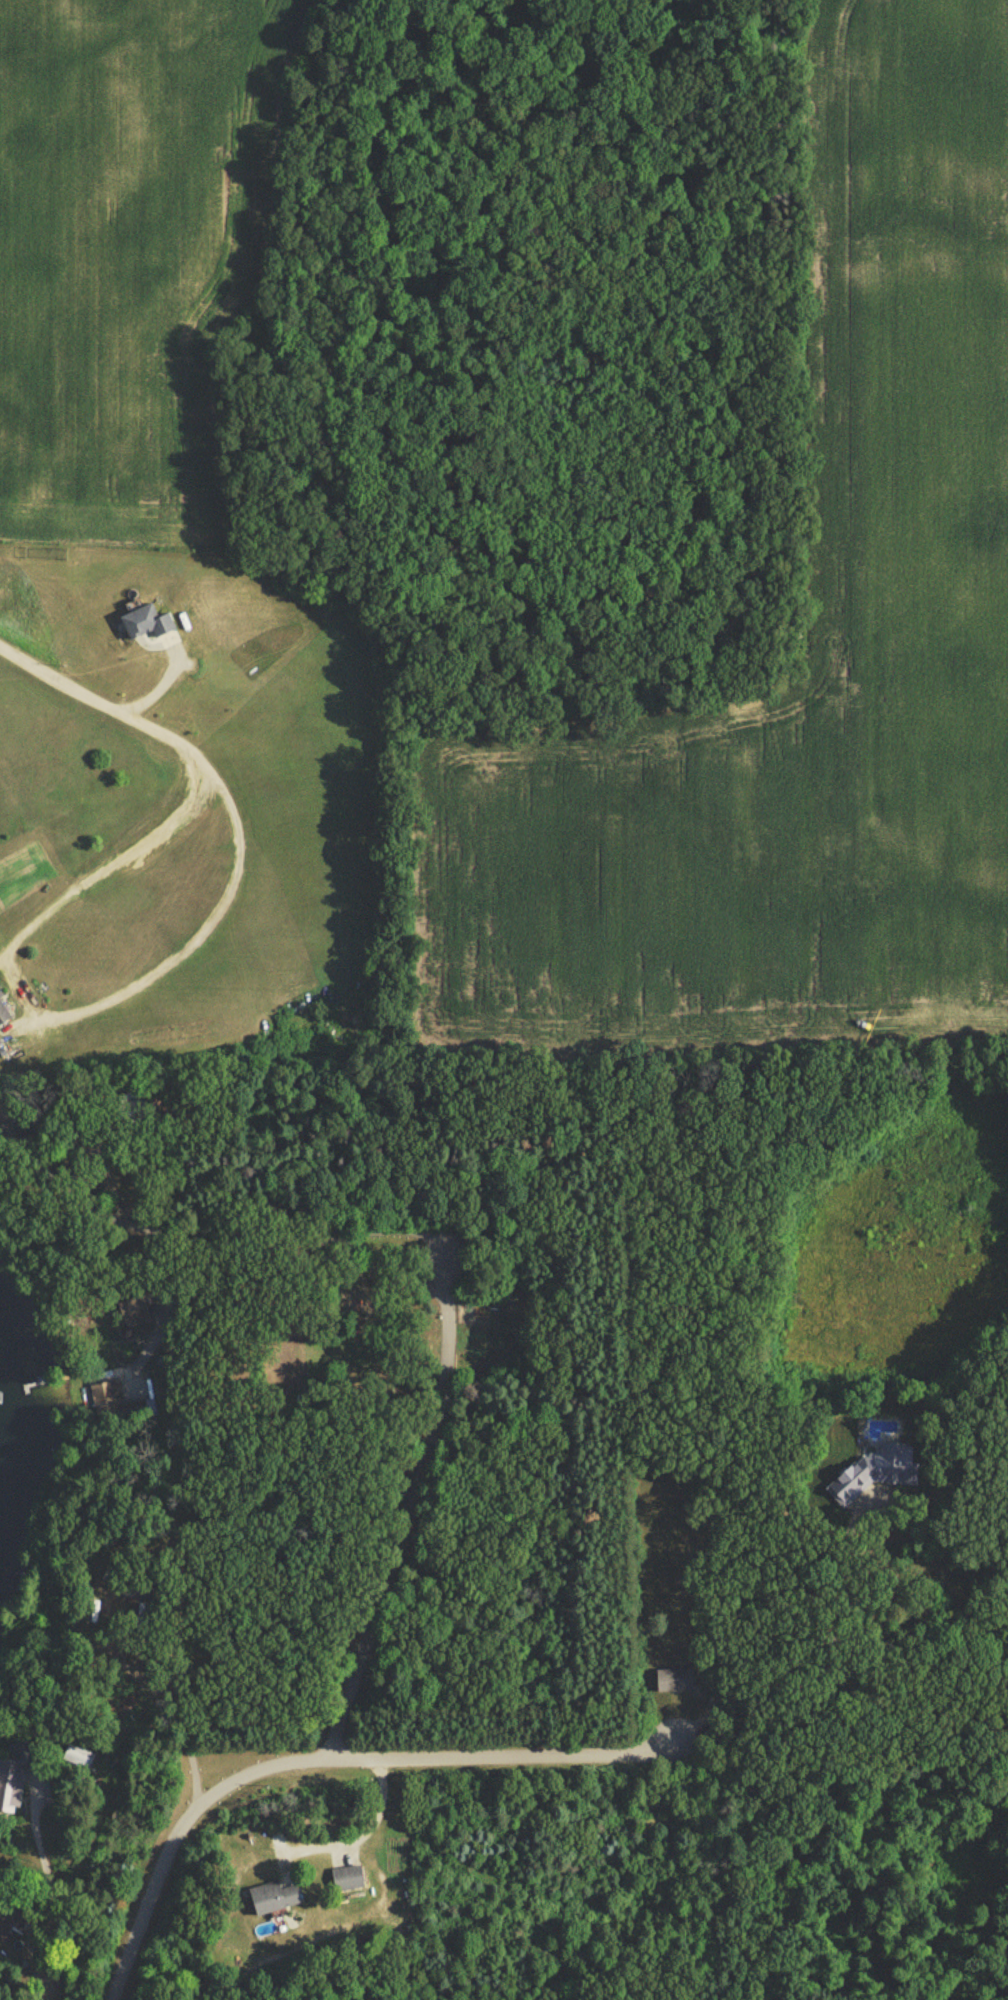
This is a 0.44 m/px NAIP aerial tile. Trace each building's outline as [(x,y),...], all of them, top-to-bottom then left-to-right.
[(157,641),(179,633),(172,617),(162,620),(157,606),(121,620),(131,644),(155,635),(157,641)] [(15,1022),(0,997),(0,1031),(15,1022)] [(112,1384),(118,1406),(142,1400),(137,1378),(112,1384)] [(837,1486),(846,1496),(866,1475),(857,1466),(837,1486)] [(132,1625),(139,1626),(140,1609),(133,1609),(132,1625)] [(23,1817),(26,1763),(1,1762),(0,1779),(0,1816),(23,1817)] [(339,1895),(368,1889),(363,1867),(335,1873),(339,1895)] [(260,1918),(307,1906),(302,1887),(284,1892),(282,1884),(253,1891),(260,1918)]
